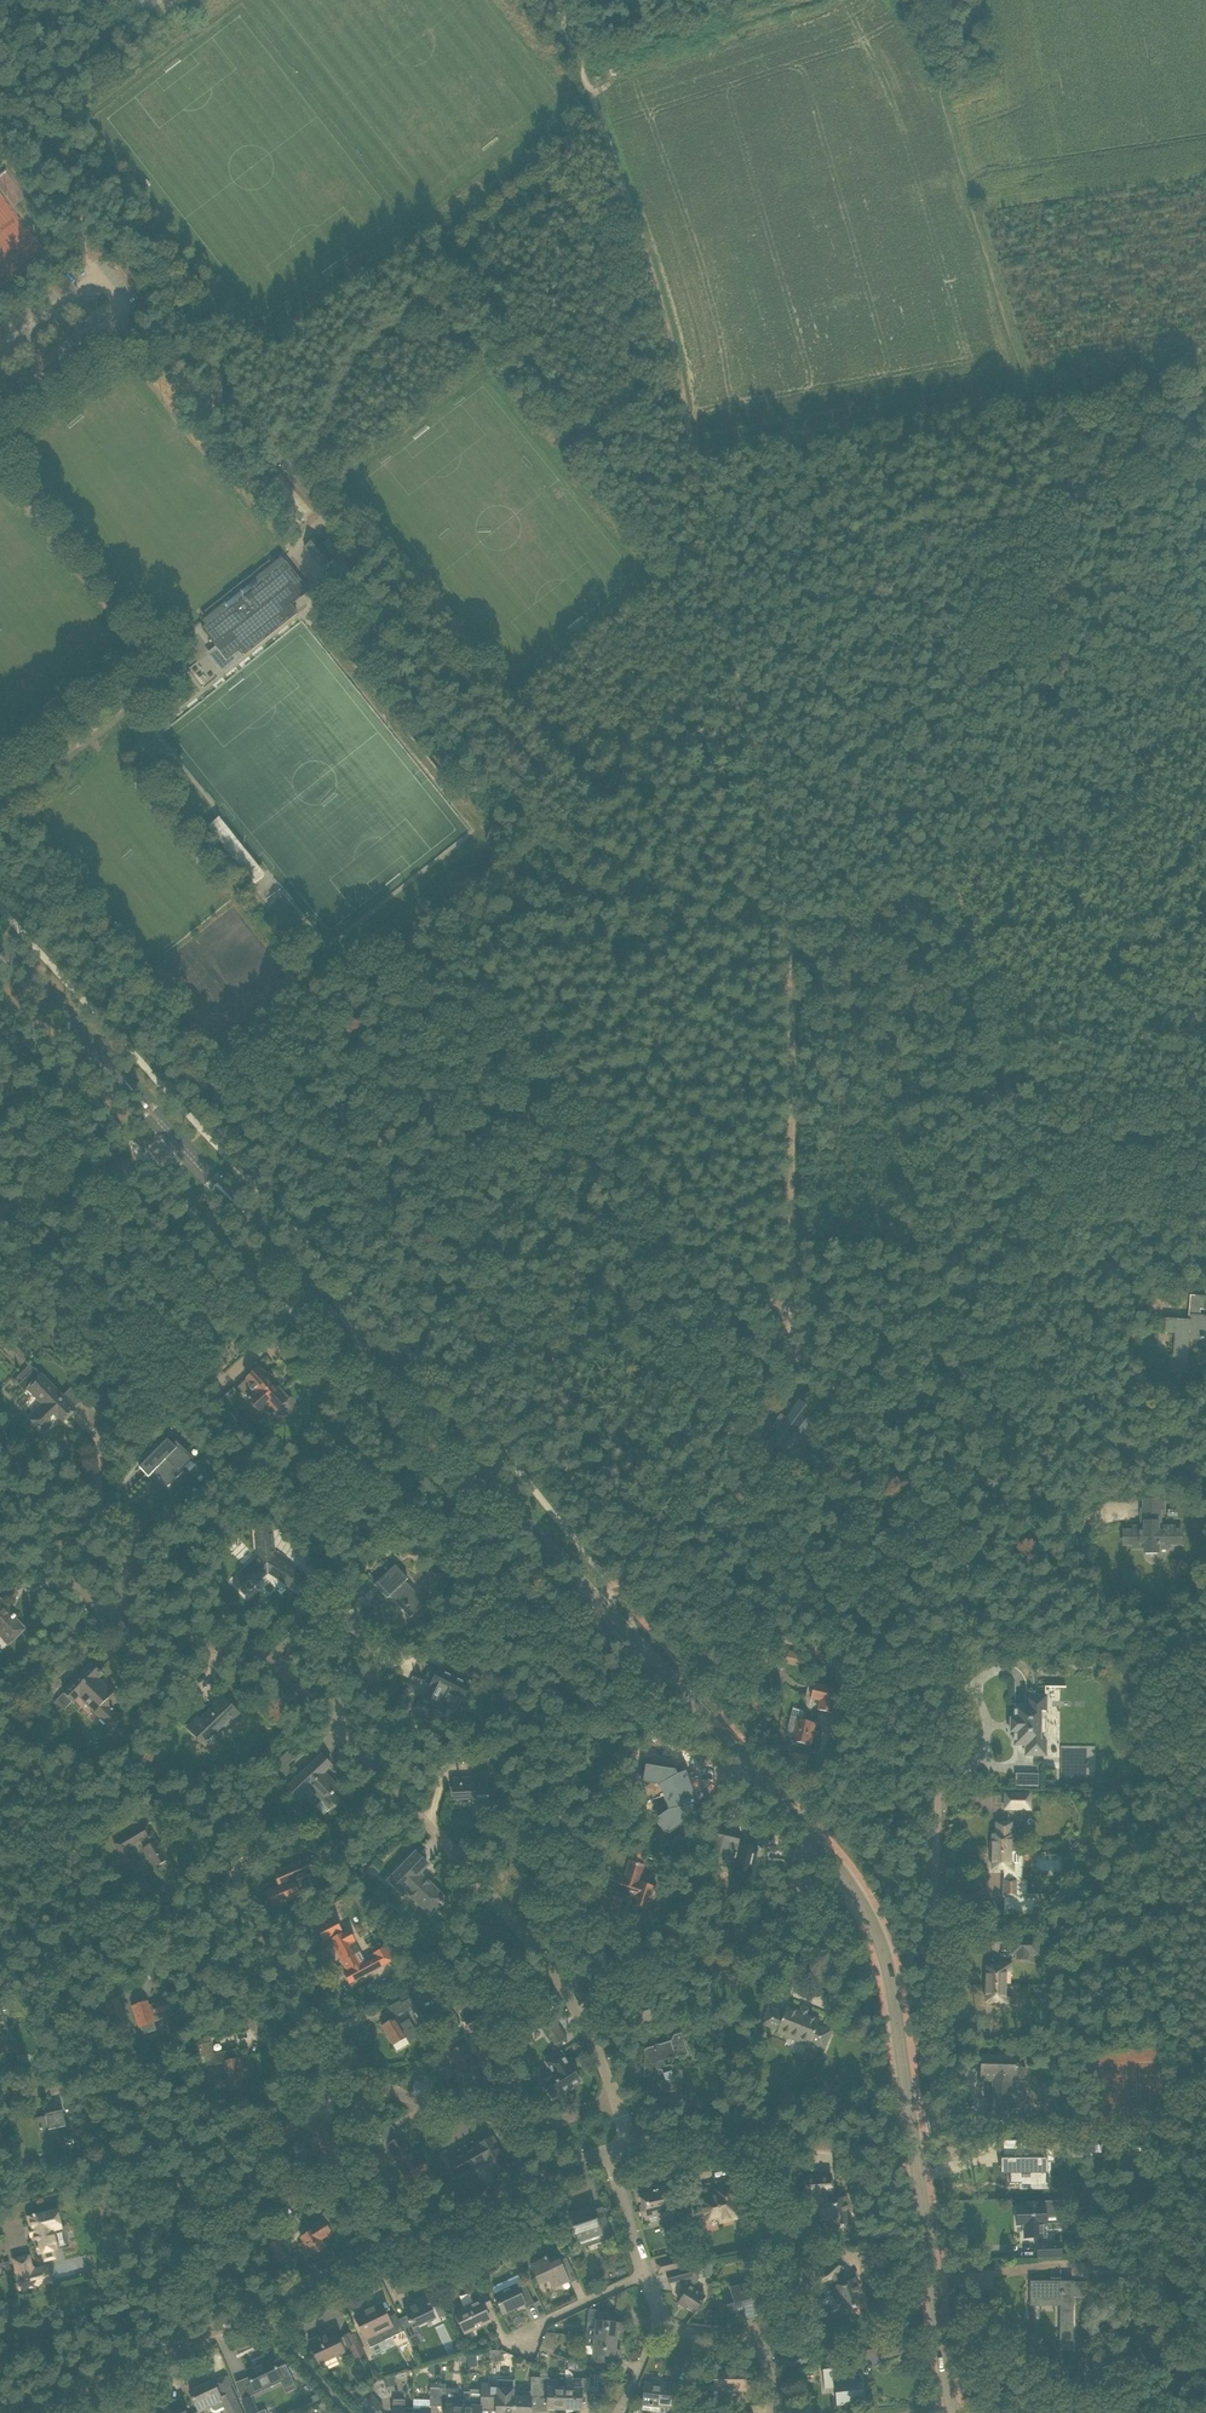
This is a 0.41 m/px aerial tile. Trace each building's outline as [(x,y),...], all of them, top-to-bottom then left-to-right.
[(640,14),(626,19),(628,24),(642,20),(640,14)] [(36,242),(35,239),(0,194),(0,256),(5,262),(19,260),(25,256),(33,254),(31,245),(36,242)] [(304,547),(323,569),(335,559),(316,537),(304,547)] [(286,563),(202,629),(227,660),(239,650),(243,656),(298,613),(292,605),(309,591),(286,563)] [(273,883),(224,814),(210,824),(259,893),(273,883)] [(1173,1356),(1170,1356),(1169,1371),(1187,1373),(1189,1339),(1203,1340),(1203,1347),(1205,1347),(1205,1315),(1199,1315),(1200,1309),(1204,1309),(1205,1296),(1190,1295),(1187,1326),(1183,1325),(1183,1321),(1166,1319),(1165,1332),(1175,1332),(1173,1356)] [(4,1349),(6,1352),(20,1366),(28,1358),(12,1341),(4,1349)] [(30,1364),(12,1382),(17,1386),(19,1384),(25,1391),(27,1389),(41,1404),(28,1417),(44,1433),(58,1419),(57,1418),(61,1413),(67,1419),(76,1409),(74,1408),(63,1396),(42,1373),(41,1374),(35,1368),(34,1369),(30,1364)] [(287,1400),(270,1382),(258,1368),(246,1380),(253,1386),(250,1389),(254,1393),(247,1399),(261,1414),(271,1406),(276,1411),(276,1412),(277,1412),(277,1413),(278,1413),(279,1413),(280,1414),(281,1414),(282,1414),(283,1414),(284,1414),(285,1414),(286,1413),(287,1413),(288,1412),(289,1414),(290,1413),(292,1411),(293,1409),(293,1406),(293,1404),(293,1401),(292,1399),(290,1397),(287,1400)] [(229,1416),(247,1399),(240,1392),(238,1394),(233,1388),(217,1403),(229,1416)] [(167,1439),(140,1467),(148,1476),(154,1471),(168,1485),(168,1486),(183,1471),(180,1469),(190,1458),(176,1445),(175,1446),(167,1439)] [(803,1461),(818,1471),(828,1456),(813,1446),(803,1461)] [(198,1468),(205,1477),(212,1470),(204,1462),(198,1468)] [(1125,1534),(1123,1538),(1125,1542),(1128,1544),(1134,1544),(1134,1548),(1146,1548),(1146,1554),(1156,1553),(1156,1547),(1166,1547),(1166,1543),(1176,1543),(1179,1541),(1180,1537),(1179,1533),(1176,1532),(1175,1531),(1173,1531),(1172,1527),(1159,1527),(1159,1510),(1164,1510),(1164,1500),(1157,1500),(1157,1510),(1142,1510),(1142,1521),(1145,1521),(1145,1527),(1134,1528),(1134,1531),(1128,1532),(1125,1534)] [(234,1581),(244,1593),(268,1571),(295,1588),(303,1575),(274,1556),(271,1526),(259,1527),(259,1526),(254,1526),(256,1557),(241,1572),(242,1573),(234,1581)] [(609,1561),(617,1571),(629,1561),(621,1551),(609,1561)] [(403,1610),(410,1604),(417,1611),(429,1600),(420,1592),(418,1594),(406,1581),(408,1578),(395,1565),(374,1584),(375,1586),(387,1598),(390,1596),(391,1598),(393,1597),(404,1608),(403,1610)] [(14,1618),(16,1617),(0,1600),(0,1638),(7,1646),(24,1629),(14,1618)] [(788,1650),(786,1659),(799,1662),(801,1653),(788,1650)] [(63,1693),(73,1704),(79,1698),(108,1730),(123,1719),(110,1705),(117,1698),(109,1689),(108,1690),(96,1678),(101,1674),(92,1665),(63,1693)] [(457,1674),(472,1682),(476,1673),(469,1669),(468,1671),(461,1668),(457,1674)] [(426,1695),(419,1709),(426,1712),(424,1715),(432,1719),(433,1716),(440,1720),(447,1723),(453,1710),(459,1698),(463,1700),(470,1686),(438,1670),(438,1671),(439,1672),(433,1684),(432,1683),(431,1684),(433,1685),(427,1695),(426,1695)] [(820,1700),(818,1710),(832,1713),(837,1689),(814,1684),(810,1698),(820,1700)] [(54,1703),(62,1711),(71,1703),(63,1694),(54,1703)] [(197,1717),(187,1727),(191,1730),(203,1743),(213,1733),(215,1736),(220,1731),(219,1730),(229,1720),(230,1721),(238,1713),(220,1695),(211,1704),(214,1706),(200,1720),(197,1717)] [(1013,1746),(1024,1746),(1024,1757),(1047,1756),(1047,1695),(1025,1695),(1025,1705),(1013,1705),(1013,1717),(1009,1717),(1009,1733),(1013,1733),(1013,1746)] [(240,1707),(244,1712),(251,1706),(247,1701),(240,1707)] [(793,1744),(801,1745),(801,1743),(810,1745),(814,1724),(801,1721),(803,1711),(792,1709),(786,1735),(792,1736),(791,1741),(794,1741),(793,1744)] [(321,1802),(319,1803),(327,1811),(338,1801),(332,1795),(333,1793),(333,1792),(338,1787),(328,1777),(327,1778),(323,1773),(331,1765),(322,1755),(287,1788),(297,1799),(308,1789),(321,1802)] [(645,1765),(643,1780),(660,1783),(664,1782),(670,1799),(666,1801),(666,1802),(667,1801),(671,1811),(657,1820),(666,1833),(693,1814),(694,1813),(694,1812),(693,1813),(690,1804),(695,1802),(684,1774),(675,1777),(673,1769),(645,1765)] [(482,1778),(452,1779),(453,1797),(475,1797),(475,1796),(488,1796),(487,1778),(489,1778),(489,1769),(481,1769),(482,1778)] [(1004,1809),(1017,1809),(1031,1809),(1031,1794),(1005,1793),(1004,1809)] [(992,1834),(992,1852),(1014,1852),(1014,1851),(1014,1842),(1016,1842),(1017,1841),(1018,1839),(1018,1838),(1018,1836),(1017,1835),(1016,1834),(1014,1834),(1014,1827),(1012,1827),(1012,1823),(996,1823),(996,1834),(992,1834)] [(113,1843),(125,1863),(132,1873),(140,1868),(130,1850),(127,1852),(125,1848),(144,1837),(148,1846),(143,1849),(154,1868),(168,1859),(146,1824),(113,1843)] [(717,1830),(711,1856),(712,1856),(712,1855),(724,1858),(724,1859),(725,1859),(726,1857),(735,1859),(733,1869),(751,1874),(757,1848),(755,1847),(755,1844),(744,1841),(743,1845),(739,1844),(741,1835),(717,1830)] [(1071,1846),(1077,1852),(1082,1848),(1076,1841),(1071,1846)] [(1014,1852),(992,1852),(992,1869),(1004,1869),(1004,1879),(1003,1879),(1003,1896),(1016,1897),(1017,1914),(1046,1914),(1046,1894),(1026,1894),(1026,1880),(1021,1880),(1021,1851),(1014,1851),(1014,1852)] [(406,1862),(387,1881),(401,1895),(404,1891),(429,1916),(443,1902),(446,1899),(420,1873),(428,1866),(414,1853),(406,1862)] [(631,1903),(649,1909),(652,1899),(654,1899),(656,1892),(654,1892),(656,1888),(638,1883),(644,1866),(637,1864),(638,1861),(640,1862),(642,1856),(634,1853),(631,1862),(629,1861),(624,1878),(621,1877),(617,1892),(633,1897),(631,1903)] [(599,1879),(605,1880),(608,1868),(603,1867),(599,1879)] [(293,1879),(264,1890),(271,1907),(299,1895),(293,1879)] [(598,1913),(617,1919),(623,1899),(611,1895),(613,1888),(607,1886),(598,1913)] [(335,1918),(316,1928),(323,1942),(330,1938),(331,1939),(330,1940),(346,1970),(353,1967),(359,1978),(363,1976),(364,1977),(368,1978),(369,1974),(368,1973),(393,1960),(385,1946),(364,1958),(355,1941),(349,1929),(343,1933),(335,1918)] [(1020,1959),(1027,1959),(1028,1954),(1038,1954),(1038,1938),(1027,1938),(1012,1938),(1011,1953),(1017,1954),(1017,1957),(1020,1957),(1020,1959)] [(1087,1955),(1071,1957),(1072,1968),(1088,1966),(1087,1955)] [(987,1967),(986,1984),(1005,1985),(1005,1972),(1013,1972),(1013,1963),(1011,1963),(1012,1963),(999,1962),(999,1967),(987,1967)] [(986,1984),(986,2002),(998,2002),(998,2006),(1010,2007),(1011,1998),(1005,1998),(1005,1985),(986,1984)] [(386,2008),(391,2018),(403,2012),(404,2014),(413,2009),(407,1997),(386,2008)] [(132,2007),(139,2027),(143,2026),(146,2032),(156,2028),(151,2013),(154,2012),(155,2016),(172,2010),(168,1999),(149,2006),(147,2001),(132,2007)] [(11,2030),(7,2031),(6,2028),(7,2028),(3,2011),(6,2010),(3,2000),(0,2000),(0,2044),(14,2041),(11,2030)] [(121,2011),(119,2003),(106,2008),(108,2015),(121,2011)] [(769,2006),(761,2024),(777,2031),(776,2033),(788,2038),(806,2045),(809,2046),(810,2044),(823,2049),(830,2031),(817,2026),(820,2020),(807,2015),(808,2012),(800,2009),(799,2011),(787,2007),(784,2013),(769,2006)] [(488,2023),(481,2010),(463,2019),(470,2032),(488,2023)] [(382,2026),(393,2045),(406,2037),(409,2041),(418,2035),(409,2019),(400,2024),(396,2017),(382,2026)] [(563,2032),(551,2040),(555,2046),(567,2039),(563,2032)] [(656,2071),(656,2072),(656,2073),(657,2074),(658,2074),(658,2075),(660,2075),(663,2074),(665,2080),(656,2082),(657,2083),(657,2084),(657,2085),(658,2086),(660,2088),(661,2090),(663,2091),(665,2091),(666,2092),(667,2092),(669,2092),(670,2092),(671,2092),(673,2091),(674,2091),(675,2091),(676,2090),(677,2089),(678,2089),(679,2088),(679,2087),(681,2073),(680,2071),(679,2069),(677,2067),(675,2066),(673,2065),(670,2065),(668,2065),(665,2065),(663,2061),(672,2058),(673,2058),(689,2054),(681,2032),(674,2035),(671,2040),(654,2045),(654,2046),(644,2049),(646,2056),(645,2064),(630,2068),(633,2078),(638,2077),(641,2076),(643,2076),(654,2078),(655,2069),(657,2070),(656,2071)] [(197,2046),(200,2058),(205,2056),(207,2066),(224,2062),(230,2091),(244,2087),(242,2080),(243,2080),(239,2058),(238,2058),(236,2049),(214,2054),(211,2042),(197,2046)] [(456,2049),(450,2052),(456,2064),(456,2073),(470,2073),(470,2066),(475,2064),(470,2055),(470,2043),(455,2043),(456,2049)] [(541,2082),(552,2099),(580,2082),(569,2064),(568,2065),(561,2052),(544,2063),(552,2075),(541,2082)] [(991,2121),(1009,2121),(1010,2107),(1018,2108),(1018,2101),(1024,2101),(1025,2068),(1016,2067),(1016,2057),(981,2056),(980,2074),(981,2074),(981,2081),(987,2081),(986,2121),(991,2121)] [(46,2117),(37,2119),(42,2140),(58,2137),(56,2128),(66,2126),(63,2110),(45,2114),(46,2117)] [(274,2124),(280,2136),(298,2128),(292,2115),(274,2124)] [(310,2129),(314,2136),(308,2139),(314,2151),(321,2148),(327,2159),(338,2153),(332,2142),(334,2142),(325,2122),(310,2129)] [(74,2132),(78,2148),(87,2146),(83,2130),(74,2132)] [(400,2169),(409,2183),(429,2170),(420,2156),(415,2160),(400,2137),(387,2145),(401,2168),(400,2169)] [(477,2146),(448,2162),(457,2178),(485,2162),(491,2173),(507,2164),(492,2137),(476,2146),(477,2146)] [(1093,2143),(1073,2143),(1073,2144),(1073,2145),(1073,2153),(1073,2154),(1093,2154),(1093,2143)] [(1002,2158),(1000,2158),(1000,2173),(1010,2173),(1010,2184),(1021,2184),(1021,2183),(1021,2179),(1030,2179),(1030,2184),(1034,2184),(1040,2184),(1044,2184),(1044,2173),(1047,2173),(1047,2162),(1054,2162),(1054,2148),(1026,2149),(1002,2149),(1002,2157),(1002,2158)] [(381,2150),(370,2157),(377,2169),(388,2162),(381,2150)] [(846,2213),(850,2212),(845,2197),(833,2201),(830,2193),(832,2193),(831,2175),(799,2177),(800,2197),(815,2196),(818,2205),(817,2206),(826,2231),(849,2223),(846,2213)] [(700,2199),(706,2221),(717,2219),(719,2224),(741,2219),(737,2201),(732,2182),(714,2187),(716,2195),(700,2199)] [(661,2214),(674,2210),(667,2183),(657,2186),(658,2189),(639,2194),(645,2220),(661,2216),(661,2214)] [(301,2192),(297,2198),(304,2204),(309,2198),(301,2192)] [(230,2201),(234,2210),(249,2204),(245,2195),(230,2201)] [(1060,2215),(1059,2202),(1023,2203),(1023,2207),(1016,2207),(1016,2225),(1023,2225),(1024,2238),(1046,2237),(1045,2215),(1060,2215)] [(28,2217),(31,2228),(29,2229),(31,2237),(33,2236),(34,2240),(35,2240),(37,2247),(36,2247),(36,2250),(38,2249),(39,2254),(43,2253),(45,2260),(56,2258),(55,2251),(59,2250),(54,2231),(63,2229),(58,2208),(33,2215),(33,2216),(28,2217)] [(573,2219),(573,2220),(574,2224),(575,2223),(576,2227),(573,2228),(578,2242),(603,2234),(605,2241),(613,2238),(607,2221),(598,2224),(597,2220),(594,2221),(589,2208),(571,2214),(573,2219)] [(309,2218),(293,2228),(302,2242),(299,2244),(301,2249),(308,2259),(326,2247),(321,2240),(331,2233),(325,2223),(322,2218),(313,2224),(309,2218)] [(287,2256),(276,2240),(269,2245),(280,2260),(287,2256)] [(1037,2243),(1037,2258),(1061,2257),(1060,2242),(1037,2243)] [(788,2249),(790,2269),(816,2267),(814,2247),(788,2249)] [(656,2264),(658,2273),(687,2265),(685,2256),(656,2264)] [(530,2264),(540,2284),(549,2280),(553,2288),(568,2281),(565,2273),(572,2270),(566,2258),(550,2266),(545,2257),(530,2264)] [(767,2259),(758,2258),(760,2266),(766,2267),(767,2259)] [(840,2302),(844,2311),(861,2304),(857,2294),(860,2293),(854,2278),(842,2284),(838,2274),(843,2269),(835,2261),(829,2267),(814,2274),(820,2286),(831,2282),(833,2286),(830,2288),(836,2303),(840,2302)] [(37,2269),(41,2284),(51,2282),(47,2266),(37,2269)] [(15,2272),(18,2284),(20,2291),(38,2286),(33,2267),(15,2272)] [(666,2274),(669,2284),(697,2277),(694,2267),(666,2274)] [(779,2288),(779,2293),(791,2294),(792,2289),(799,2289),(799,2276),(774,2274),(773,2287),(779,2288)] [(733,2303),(726,2305),(729,2314),(743,2311),(745,2316),(750,2315),(751,2320),(759,2318),(754,2299),(762,2297),(758,2280),(757,2280),(757,2282),(751,2283),(751,2282),(729,2287),(733,2303)] [(493,2291),(493,2294),(503,2314),(524,2304),(526,2307),(534,2303),(525,2284),(518,2287),(516,2283),(508,2287),(505,2281),(495,2286),(494,2287),(493,2289),(493,2291)] [(1029,2301),(1059,2301),(1059,2341),(1072,2341),(1073,2282),(1030,2281),(1029,2301)] [(679,2292),(683,2295),(678,2303),(693,2313),(705,2295),(686,2283),(679,2292)] [(490,2321),(485,2310),(492,2307),(485,2293),(472,2299),(473,2302),(454,2311),(465,2334),(490,2321)] [(409,2319),(400,2323),(404,2331),(405,2334),(406,2335),(408,2340),(411,2347),(423,2341),(416,2327),(435,2318),(431,2310),(426,2299),(425,2300),(424,2298),(417,2301),(418,2303),(404,2309),(409,2319)] [(381,2304),(355,2317),(360,2328),(366,2340),(370,2348),(404,2331),(400,2323),(395,2313),(387,2317),(386,2315),(381,2304)] [(442,2307),(435,2310),(439,2318),(445,2315),(442,2307)] [(586,2328),(585,2337),(616,2340),(617,2330),(623,2331),(623,2324),(614,2323),(615,2316),(597,2314),(596,2329),(586,2328)] [(354,2359),(364,2354),(354,2332),(337,2339),(332,2328),(324,2332),(325,2335),(309,2342),(319,2363),(320,2363),(323,2368),(338,2361),(335,2356),(345,2351),(344,2351),(349,2349),(354,2359)] [(539,2349),(552,2354),(558,2341),(554,2340),(557,2333),(545,2332),(539,2349)] [(616,2340),(585,2337),(584,2346),(593,2346),(591,2362),(610,2364),(611,2357),(620,2358),(621,2351),(615,2350),(616,2340)] [(507,2353),(501,2350),(498,2349),(489,2350),(489,2357),(493,2356),(503,2354),(507,2353)] [(504,2360),(503,2354),(493,2356),(495,2363),(504,2360)] [(854,2378),(852,2358),(821,2362),(823,2377),(833,2376),(836,2406),(863,2403),(861,2383),(860,2378),(854,2378)] [(251,2383),(255,2390),(269,2384),(271,2387),(292,2377),(286,2364),(277,2368),(276,2366),(275,2367),(271,2360),(271,2361),(255,2369),(255,2368),(246,2372),(251,2383)] [(439,2362),(429,2365),(429,2372),(432,2375),(439,2375),(439,2362)] [(565,2378),(564,2409),(566,2409),(567,2412),(573,2411),(573,2410),(581,2410),(581,2398),(581,2396),(589,2397),(589,2399),(590,2399),(590,2391),(597,2391),(598,2374),(590,2374),(590,2378),(578,2378),(573,2378),(573,2376),(571,2374),(570,2372),(568,2370),(565,2370),(565,2378)] [(709,2383),(708,2398),(718,2398),(718,2390),(733,2390),(745,2390),(745,2371),(727,2371),(727,2370),(715,2370),(714,2382),(714,2383),(709,2383)] [(514,2391),(514,2398),(514,2412),(530,2412),(531,2397),(539,2398),(540,2377),(531,2377),(530,2391),(514,2391)] [(549,2377),(540,2377),(539,2398),(548,2398),(547,2409),(564,2409),(565,2378),(557,2377),(556,2387),(549,2386),(549,2377)] [(489,2383),(489,2409),(497,2409),(497,2412),(514,2412),(514,2398),(514,2391),(514,2380),(498,2380),(498,2383),(489,2383)] [(213,2412),(216,2412),(218,2412),(224,2409),(226,2412),(242,2412),(230,2387),(218,2392),(213,2381),(190,2392),(199,2412),(209,2408),(209,2409),(211,2411),(213,2412)] [(489,2383),(481,2382),(481,2387),(478,2387),(478,2392),(472,2392),(473,2387),(466,2387),(465,2401),(464,2401),(463,2412),(481,2412),(481,2408),(489,2409),(489,2383)] [(642,2410),(659,2412),(660,2406),(673,2408),(673,2412),(683,2412),(684,2410),(685,2398),(675,2397),(677,2384),(668,2383),(667,2386),(645,2384),(643,2404),(642,2410)] [(362,2391),(355,2384),(348,2391),(355,2398),(362,2391)] [(238,2392),(247,2412),(266,2412),(265,2409),(257,2412),(247,2388),(238,2392)] [(429,2406),(439,2406),(439,2388),(430,2388),(429,2406)] [(464,2401),(458,2401),(458,2397),(447,2393),(447,2388),(439,2388),(439,2406),(446,2407),(445,2412),(463,2412),(464,2401)] [(317,2394),(310,2397),(313,2403),(320,2400),(317,2394)] [(368,2412),(377,2412),(383,2408),(371,2394),(360,2404),(368,2412)] [(413,2408),(405,2407),(405,2406),(405,2400),(393,2399),(393,2408),(397,2408),(397,2412),(413,2412),(413,2408)] [(180,2402),(155,2412),(185,2412),(180,2402)]
